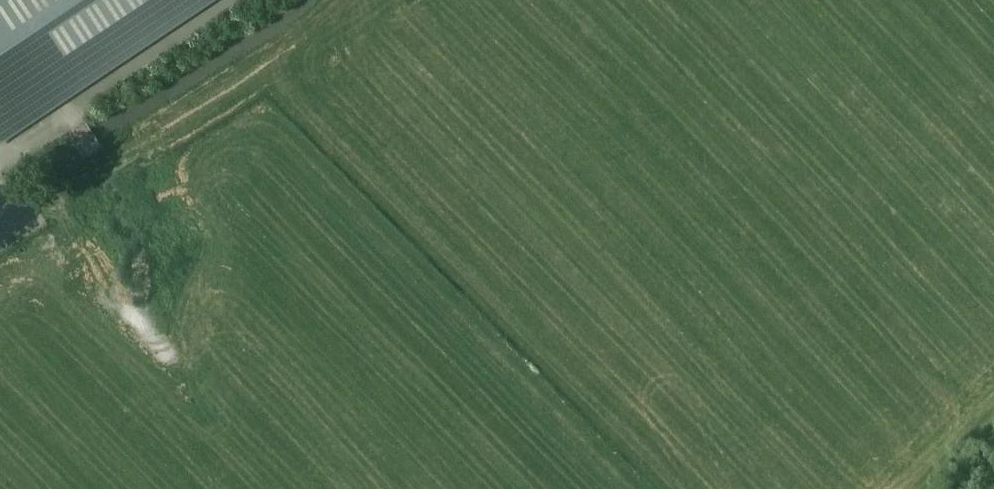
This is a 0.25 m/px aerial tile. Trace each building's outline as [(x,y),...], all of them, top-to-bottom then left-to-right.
[(212,0),(0,0),(0,142),(212,0)]
